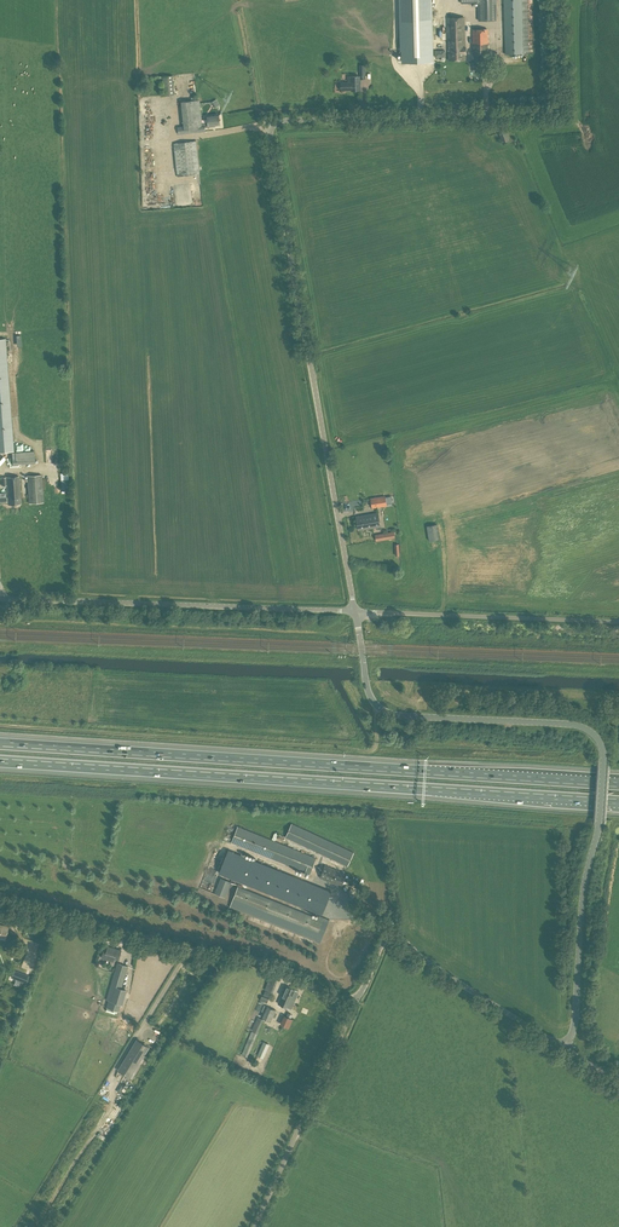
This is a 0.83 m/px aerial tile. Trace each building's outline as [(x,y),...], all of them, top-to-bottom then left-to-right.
[(431,0),(401,0),(402,62),(432,61),(431,0)] [(495,20),(497,20),(496,0),(461,0),(461,3),(478,3),(478,20),(495,20)] [(505,54),(535,53),(534,0),(504,0),(505,54)] [(465,47),(464,16),(447,17),(448,60),(465,59),(465,54),(466,54),(465,47)] [(488,55),(487,28),(473,29),(473,55),(488,55)] [(172,75),(162,76),(165,96),(174,95),(172,75)] [(342,90),(351,90),(361,90),(361,82),(360,82),(360,76),(351,77),(348,77),(348,82),(342,83),(342,90)] [(178,127),(179,134),(206,131),(205,127),(213,126),(213,125),(220,124),(219,115),(207,116),(208,123),(202,124),(200,99),(199,96),(191,97),(191,100),(181,102),(184,126),(178,127)] [(506,130),(499,133),(502,143),(509,140),(506,130)] [(177,176),(199,174),(196,141),(174,143),(177,176)] [(0,338),(0,451),(14,450),(6,338),(0,338)] [(34,450),(11,452),(13,464),(35,462),(34,450)] [(62,493),(69,493),(69,473),(61,473),(62,493)] [(41,475),(27,476),(29,503),(43,502),(41,475)] [(1,477),(2,485),(6,485),(7,498),(0,498),(0,503),(6,503),(6,502),(7,502),(8,504),(21,503),(19,476),(1,477)] [(385,497),(385,496),(371,498),(372,508),(386,506),(386,504),(391,504),(390,496),(385,497)] [(358,530),(381,526),(379,513),(356,516),(358,530)] [(429,541),(440,539),(437,524),(426,526),(429,541)] [(394,532),(394,531),(375,535),(376,541),(395,538),(395,537),(396,537),(395,532),(394,532)] [(354,852),(332,842),(292,823),(287,833),(279,830),(277,834),(325,855),(347,865),(354,852)] [(278,842),(238,826),(232,842),(272,858),(278,842)] [(309,873),(316,857),(278,842),(272,858),(292,866),(309,873)] [(322,914),(331,891),(228,850),(219,872),(322,914)] [(340,885),(345,873),(325,864),(320,877),(340,885)] [(231,883),(220,879),(215,893),(225,897),(231,883)] [(238,886),(230,907),(315,941),(315,940),(320,942),(322,937),(329,919),(319,915),(318,918),(238,886)] [(121,950),(107,946),(106,950),(104,949),(101,957),(113,961),(114,958),(118,959),(121,950)] [(122,988),(128,966),(117,962),(106,999),(108,1000),(106,1007),(119,1011),(125,989),(122,988)] [(18,971),(15,978),(26,983),(29,975),(18,971)] [(296,990),(286,985),(278,1003),(291,1008),(299,991),(296,990)] [(271,1020),(276,1009),(265,1004),(262,1010),(263,1011),(261,1016),(271,1020)] [(258,1033),(264,1019),(258,1017),(252,1030),(258,1033)] [(252,1031),(242,1054),(248,1057),(258,1033),(252,1031)] [(130,1077),(149,1047),(136,1040),(118,1070),(130,1077)] [(263,1057),(269,1044),(264,1041),(258,1055),(263,1057)]
